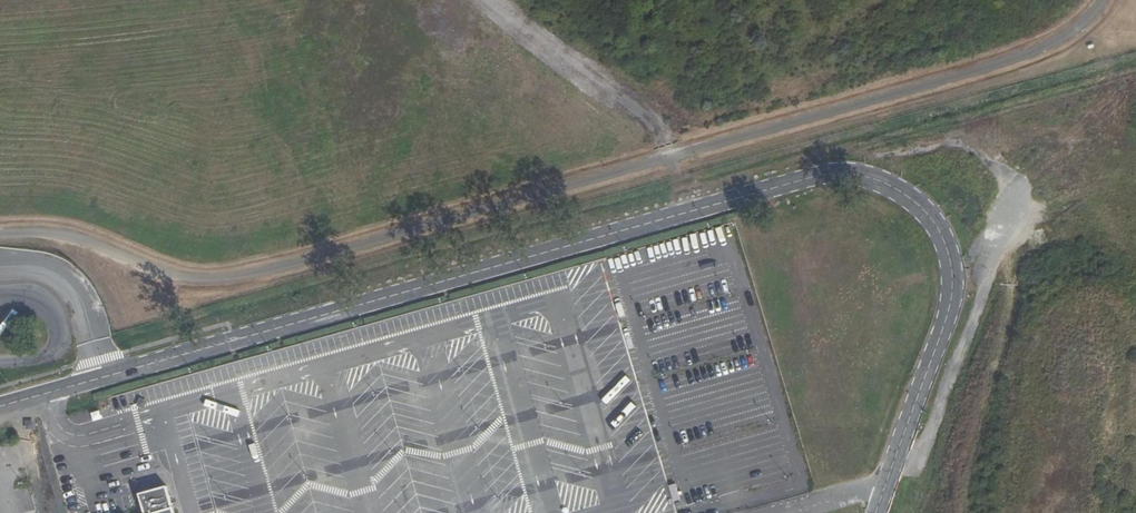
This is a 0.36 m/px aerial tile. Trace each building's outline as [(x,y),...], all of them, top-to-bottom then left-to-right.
[(173,508),(167,487),(141,494),(145,512),(153,512),(173,508)]
